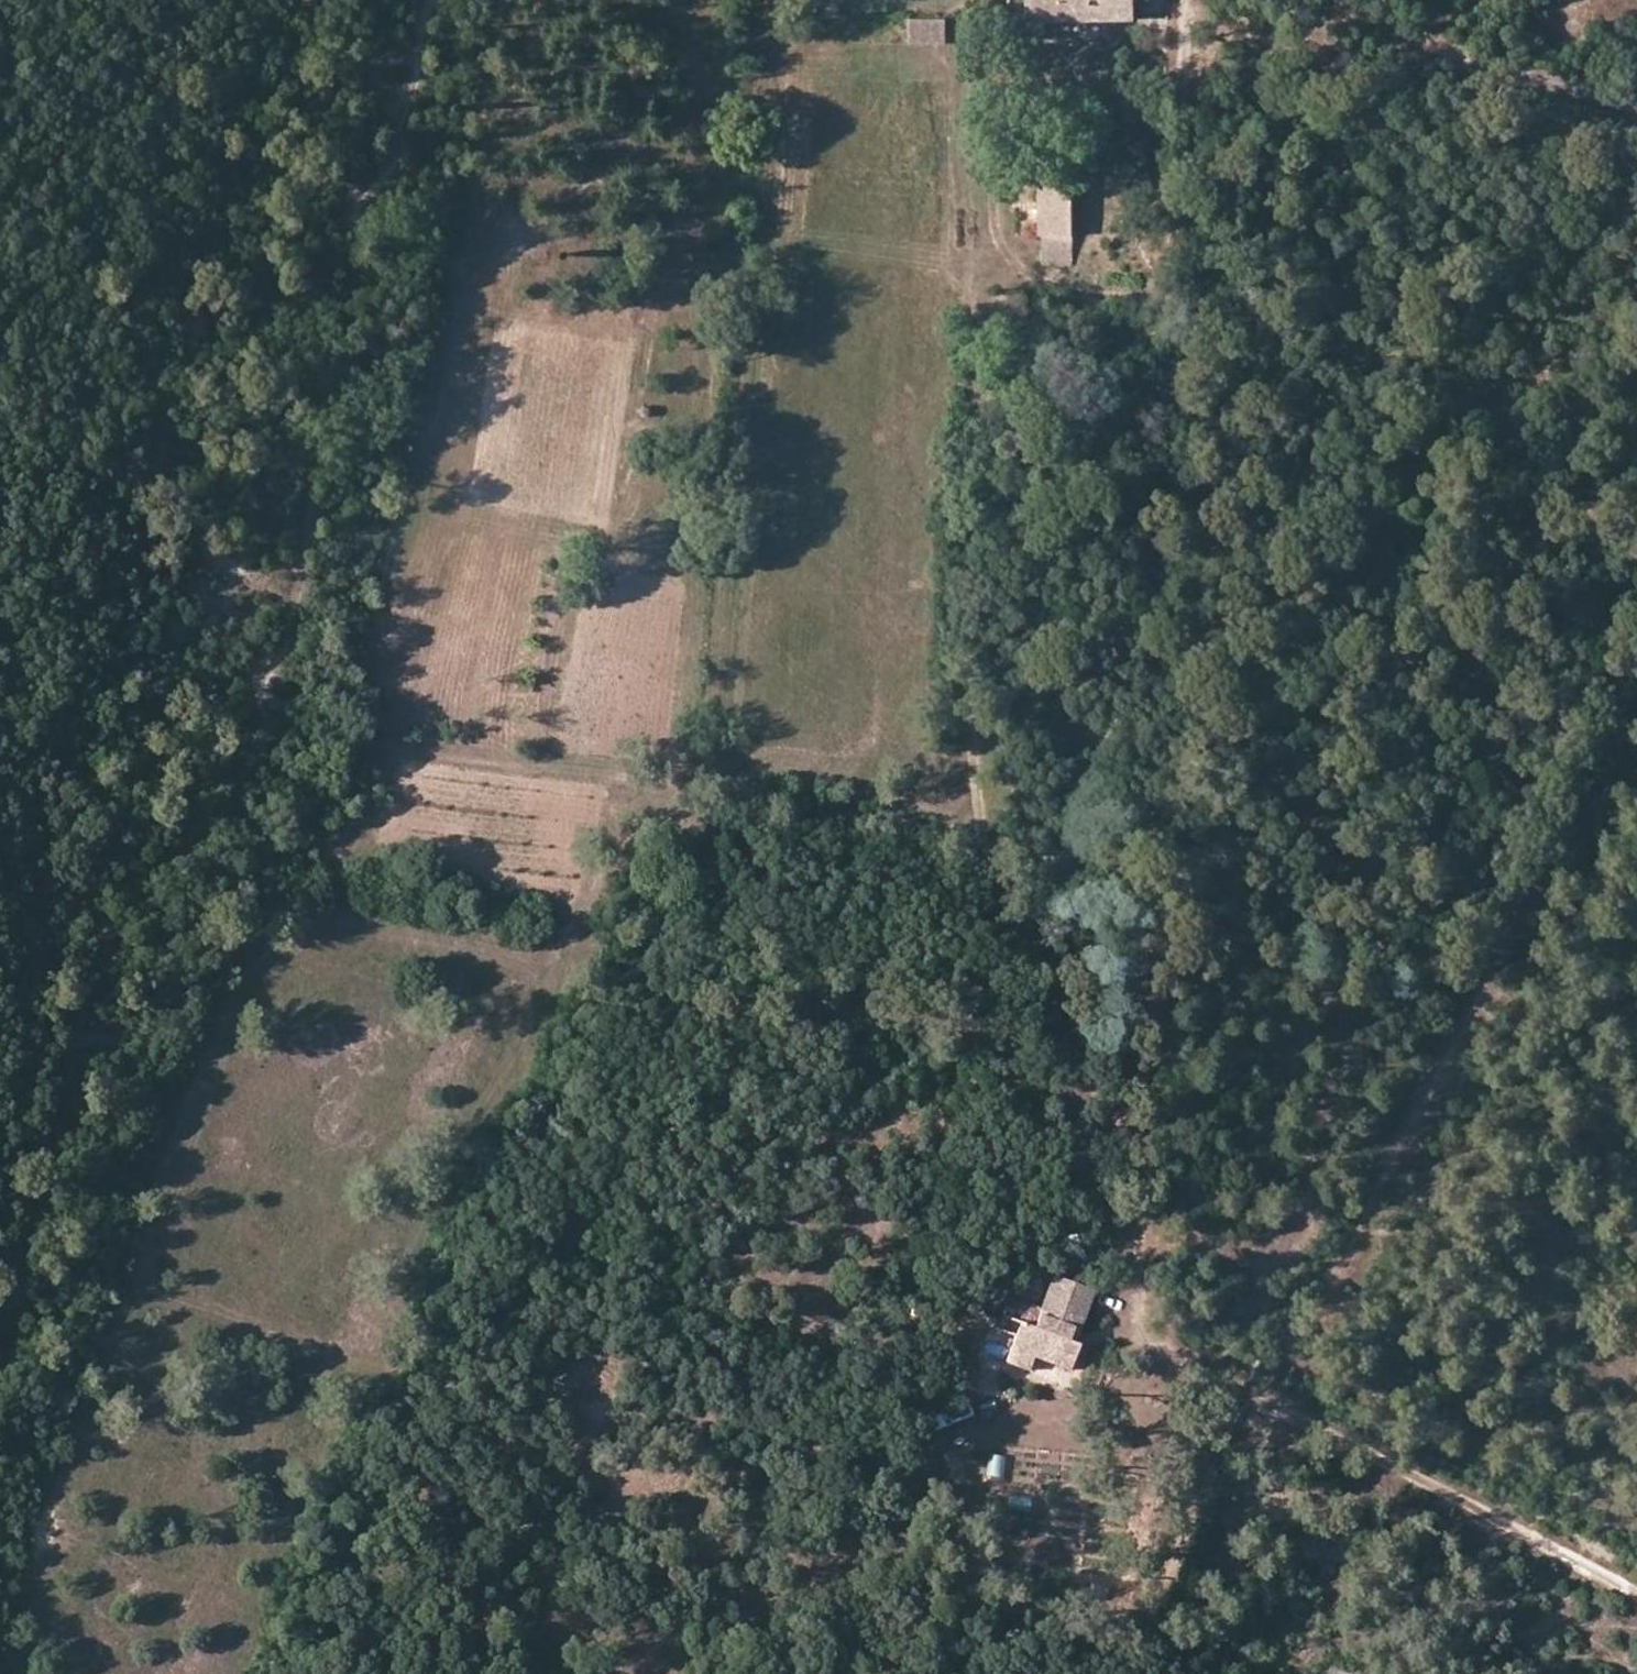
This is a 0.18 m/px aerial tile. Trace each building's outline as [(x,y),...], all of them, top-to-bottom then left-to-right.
[(1019,9),(1122,8),(1123,0),(1019,0),(1019,9)] [(906,13),(906,41),(944,41),(944,13),(906,13)] [(1076,167),(1041,166),(1040,233),(1045,233),(1045,264),(1075,265),(1076,167)] [(1011,1338),(1001,1364),(1028,1374),(1033,1359),(1069,1373),(1079,1347),(1067,1342),(1073,1325),(1081,1328),(1096,1289),(1051,1272),(1038,1308),(1006,1296),(993,1332),(1011,1338)]
